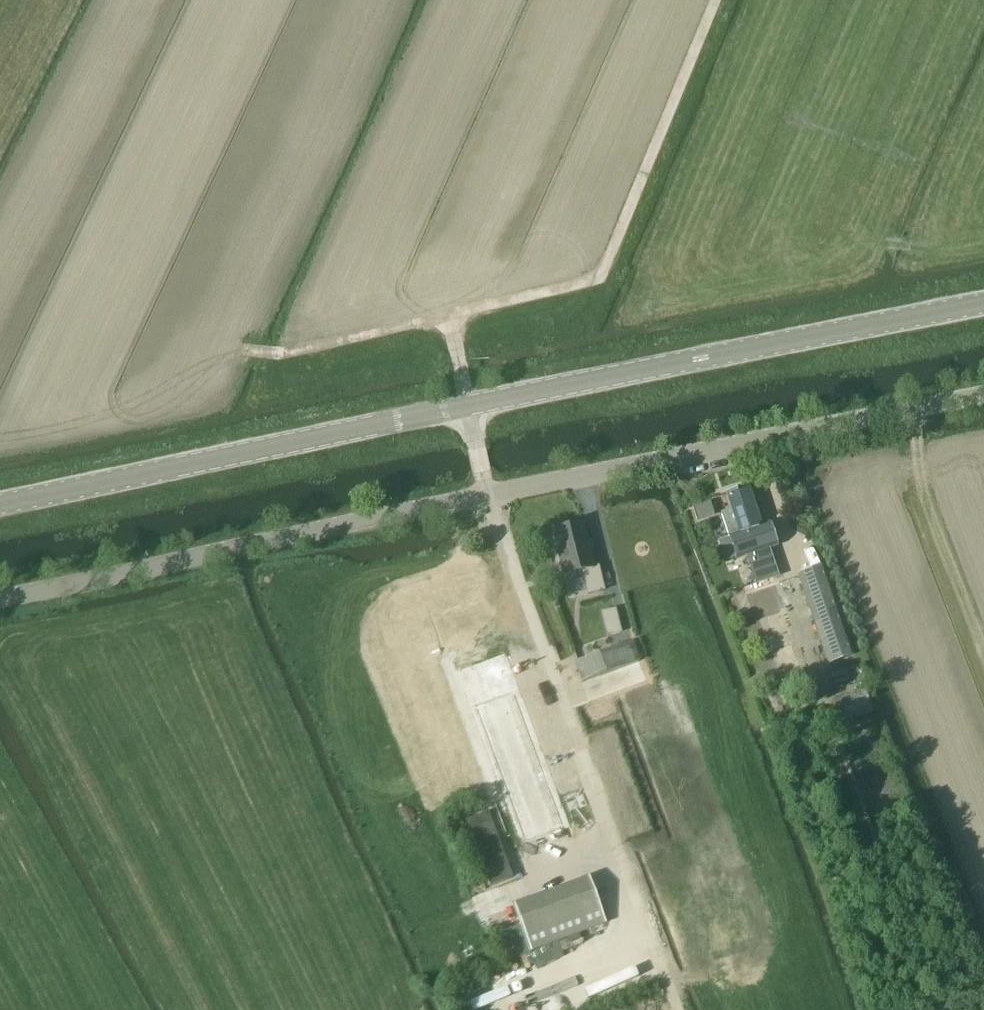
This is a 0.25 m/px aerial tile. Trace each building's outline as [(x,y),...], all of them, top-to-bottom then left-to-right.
[(731,511),(721,514),(729,537),(737,560),(747,556),(756,584),(777,577),(770,555),(768,556),(766,550),(776,547),(768,524),(761,527),(747,487),(726,494),(731,511)] [(583,524),(552,531),(563,575),(581,570),(587,596),(604,592),(598,566),(593,567),(583,524)] [(823,568),(799,576),(828,664),(853,656),(823,568)] [(633,642),(574,664),(581,683),(640,662),(633,642)] [(555,805),(499,656),(462,669),(478,712),(490,707),(500,733),(487,737),(517,818),(555,805)] [(873,713),(868,696),(843,704),(848,721),(873,713)] [(530,951),(606,923),(589,878),(514,906),(530,951)]
